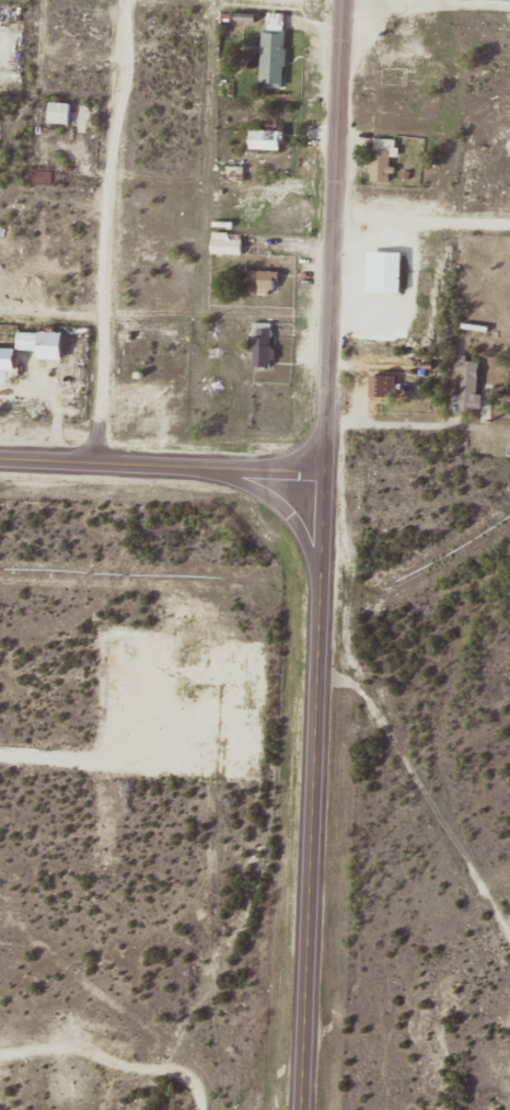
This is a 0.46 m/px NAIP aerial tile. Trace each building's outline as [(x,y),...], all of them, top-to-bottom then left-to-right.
[(265,87),(287,87),(289,13),(267,12),(265,87)] [(51,124),(71,125),(72,103),(52,102),(51,124)] [(254,149),(284,149),(284,130),(254,130),(254,149)] [(373,148),(373,181),(394,181),(394,148),(373,148)] [(215,254),(245,254),(245,232),(215,232),(215,254)] [(247,270),(247,292),(279,293),(279,271),(247,270)] [(254,366),(274,367),(275,323),(255,322),(254,366)] [(20,350),(43,350),(43,332),(20,332),(20,350)] [(482,409),(482,360),(460,360),(460,409),(482,409)] [(399,375),(372,375),(372,397),(399,397),(399,375)]
